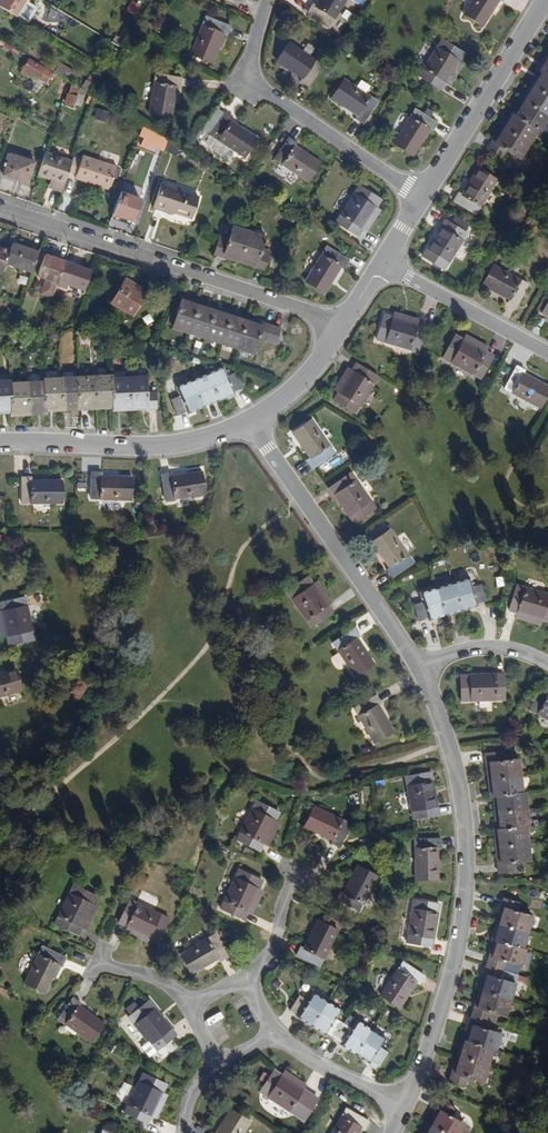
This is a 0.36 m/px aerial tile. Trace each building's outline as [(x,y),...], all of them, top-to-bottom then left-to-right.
[(13,25),(28,2),(24,0),(1,0),(0,1),(0,17),(13,25)] [(215,0),(239,9),(242,1),(245,2),(246,0),(216,0),(215,0)] [(309,16),(322,24),(325,19),(335,25),(351,0),(320,0),(309,16)] [(509,7),(497,0),(481,0),(466,29),(484,40),(500,12),(505,15),(509,7)] [(229,46),(233,37),(207,27),(193,64),(213,72),(224,44),(229,46)] [(124,52),(130,41),(125,38),(119,49),(124,52)] [(327,66),(292,42),(277,64),(312,87),(327,66)] [(124,52),(119,49),(116,47),(113,54),(120,58),(124,52)] [(460,73),(465,64),(443,51),(421,90),(442,103),(447,95),(448,95),(460,73)] [(70,79),(75,71),(61,63),(56,71),(70,79)] [(538,80),(540,82),(547,86),(547,63),(547,64),(538,80)] [(43,94),(50,84),(29,71),(22,82),(28,85),(43,94)] [(452,98),(465,76),(460,73),(448,95),(452,98)] [(381,104),(347,79),(330,101),(364,126),(381,104)] [(532,96),(523,110),(515,126),(536,139),(540,141),(547,127),(547,86),(540,82),(532,96)] [(181,98),(182,89),(154,85),(147,125),(169,129),(174,98),(181,98)] [(77,105),(79,99),(71,94),(64,114),(72,118),(74,114),(80,117),(83,108),(77,105)] [(95,118),(106,122),(110,113),(99,108),(95,118)] [(435,135),(440,126),(417,113),(396,148),(415,159),(431,133),(435,135)] [(512,124),(503,139),(494,153),(491,152),(487,160),(500,168),(505,160),(519,168),(527,154),(536,139),(515,126),(512,124)] [(235,139),(238,133),(229,128),(214,152),(250,175),(262,156),(235,139)] [(166,156),(167,154),(149,143),(146,147),(144,146),(139,154),(145,159),(148,155),(162,163),(166,156)] [(299,163),(302,158),(293,152),(278,175),(312,198),(324,180),(299,163)] [(31,188),(38,168),(13,159),(7,180),(31,188)] [(63,198),(72,168),(47,161),(40,182),(52,185),(56,187),(54,195),(63,198)] [(85,161),(78,182),(96,189),(103,167),(85,161)] [(119,172),(103,167),(96,189),(112,194),(119,172)] [(195,190),(201,178),(192,172),(182,190),(186,193),(190,187),(195,190)] [(480,225),(500,189),(480,178),(465,204),(460,202),(455,211),(480,225)] [(177,194),(178,190),(165,185),(155,215),(168,219),(170,215),(195,225),(203,203),(177,194)] [(382,219),(386,210),(363,198),(341,238),(365,251),(369,242),(370,243),(383,219),(382,219)] [(136,225),(142,205),(126,199),(120,220),(136,225)] [(374,245),(386,221),(383,219),(370,243),(374,245)] [(451,280),(471,244),(449,231),(445,238),(442,237),(430,260),(432,261),(429,267),(451,280)] [(222,267),(240,272),(255,277),(255,280),(264,283),(269,267),(260,264),(265,247),(250,243),(232,237),(226,254),(217,251),(212,266),(221,269),(222,267)] [(38,256),(11,248),(9,253),(5,266),(32,275),(38,256)] [(5,266),(9,253),(0,250),(0,275),(2,276),(5,266)] [(67,267),(68,265),(48,259),(41,280),(49,282),(46,294),(58,298),(60,291),(67,267)] [(352,287),(358,278),(333,262),(310,296),(329,309),(346,283),(352,287)] [(92,297),(99,277),(67,267),(60,291),(70,294),(71,290),(92,297)] [(509,318),(525,287),(488,268),(476,293),(501,306),(498,312),(509,318)] [(134,317),(146,296),(124,283),(112,304),(134,317)] [(70,294),(91,300),(92,297),(71,290),(70,294)] [(249,319),(233,314),(216,308),(200,303),(184,298),(175,325),(191,330),(207,336),(224,341),(240,346),(256,352),(260,338),(279,344),(284,329),(265,322),(264,324),(249,319)] [(547,300),(535,322),(543,326),(547,328),(547,301),(547,300)] [(423,335),(424,331),(405,322),(403,326),(423,335)] [(403,326),(403,327),(395,324),(386,342),(422,358),(430,339),(422,336),(423,335),(403,326)] [(462,358),(462,359),(453,354),(444,372),(483,393),(493,375),(484,370),(485,370),(462,358)] [(485,370),(487,366),(465,354),(462,358),(485,370)] [(374,412),(396,376),(375,364),(371,371),(357,394),(353,399),(374,412)] [(233,365),(218,370),(201,376),(184,383),(189,396),(179,399),(185,415),(194,411),(195,413),(213,407),(230,401),(245,396),(244,393),(254,388),(248,373),(238,377),(233,365)] [(357,394),(371,371),(367,368),(353,391),(357,394)] [(121,376),(121,374),(103,375),(106,410),(123,409),(121,376)] [(155,393),(153,374),(137,375),(140,410),(156,409),(156,413),(166,412),(164,392),(155,393)] [(106,410),(103,375),(86,376),(88,411),(106,410)] [(123,412),(140,410),(137,375),(121,376),(123,409),(123,412)] [(88,411),(86,376),(70,377),(72,412),(88,411)] [(70,377),(52,378),(52,380),(54,413),(72,412),(70,377)] [(530,382),(519,377),(509,396),(547,417),(547,415),(547,395),(528,385),(530,382)] [(20,382),(19,380),(3,381),(5,416),(22,415),(20,382)] [(54,413),(52,380),(36,381),(38,416),(54,415),(54,413)] [(22,417),(38,416),(36,381),(20,382),(22,415),(22,417)] [(318,468),(340,452),(315,418),(297,431),(315,457),(312,460),(318,468)] [(215,468),(185,473),(184,467),(174,469),(178,496),(218,489),(215,468)] [(110,474),(110,469),(100,469),(101,497),(142,497),(141,473),(110,474)] [(362,524),(382,510),(355,474),(336,488),(341,496),(339,497),(354,518),(356,516),(362,524)] [(71,482),(39,482),(38,476),(29,476),(29,503),(72,503),(71,482)] [(393,574),(416,558),(391,523),(372,537),(391,563),(387,566),(393,574)] [(480,588),(476,575),(461,580),(444,585),(428,591),(432,604),(423,607),(429,624),(437,620),(438,624),(455,618),(471,613),(486,608),(485,605),(495,601),(490,585),(480,588)] [(318,586),(317,587),(311,578),(291,592),(317,628),(337,613),(331,605),(332,605),(318,586)] [(332,605),(335,602),(322,584),(318,586),(332,605)] [(517,587),(510,613),(519,615),(519,616),(544,622),(544,621),(547,622),(547,595),(517,587)] [(20,644),(43,637),(31,595),(8,602),(10,611),(9,611),(16,636),(17,635),(20,644)] [(6,612),(13,637),(16,636),(9,611),(6,612)] [(518,621),(543,627),(544,622),(519,616),(518,621)] [(363,643),(367,640),(360,631),(339,646),(361,678),(379,665),(363,643)] [(35,687),(29,665),(0,674),(0,698),(35,687)] [(505,673),(496,674),(496,672),(470,675),(470,677),(462,678),(464,703),(507,698),(505,673)] [(539,710),(547,715),(547,693),(539,710)] [(383,708),(388,705),(383,695),(359,709),(380,745),(398,736),(383,708)] [(489,765),(492,765),(494,780),(517,777),(523,776),(522,761),(506,763),(505,752),(488,754),(489,765)] [(439,782),(436,783),(435,773),(409,778),(416,820),(441,816),(440,806),(443,805),(439,782)] [(523,779),(523,776),(517,777),(494,780),(495,796),(498,796),(525,793),(523,779)] [(525,793),(498,796),(501,813),(530,810),(528,792),(525,793)] [(289,813),(293,805),(269,793),(250,832),(274,844),(278,836),(279,836),(290,813),(289,813)] [(356,851),(368,824),(330,807),(322,827),(349,840),(347,847),(356,851)] [(529,829),(532,829),(530,810),(501,813),(503,831),(529,829)] [(282,838),(293,815),(290,813),(279,836),(282,838)] [(531,848),(529,829),(503,831),(499,832),(501,850),(531,848)] [(442,850),(446,850),(446,840),(419,840),(419,881),(441,881),(442,850)] [(533,864),(531,848),(501,850),(502,867),(500,867),(501,876),(518,875),(517,866),(533,864)] [(270,884),(274,875),(251,865),(232,905),(255,916),(258,908),(259,909),(270,885),(270,884)] [(373,911),(392,874),(372,865),(358,892),(352,890),(348,899),(373,911)] [(106,900),(110,892),(86,881),(67,920),(91,932),(95,924),(96,925),(107,901),(106,900)] [(262,910),(274,886),(270,885),(259,909),(262,910)] [(171,938),(181,914),(143,897),(133,921),(140,924),(163,935),(171,938)] [(440,913),(441,903),(416,900),(409,943),(435,947),(436,938),(439,938),(443,913),(440,913)] [(100,927),(111,902),(107,901),(96,925),(100,927)] [(515,911),(517,912),(513,926),(541,935),(546,920),(531,915),(534,906),(518,901),(515,911)] [(333,966),(351,929),(332,919),(319,947),(314,945),(309,954),(333,966)] [(161,939),(163,935),(140,924),(138,928),(161,939)] [(513,926),(508,943),(510,943),(536,952),(541,935),(513,926)] [(233,959),(243,953),(228,929),(192,951),(204,970),(230,955),(233,959)] [(75,965),(79,955),(55,943),(36,981),(56,991),(70,963),(75,965)] [(538,953),(536,952),(510,943),(505,961),(502,960),(499,967),(516,973),(519,965),(532,970),(538,953)] [(424,990),(430,981),(406,966),(383,1001),(403,1013),(420,988),(424,990)] [(496,977),(499,978),(494,994),(522,1003),(527,986),(513,982),(516,973),(499,967),(496,977)] [(530,977),(517,972),(515,979),(528,983),(530,977)] [(89,1003),(92,998),(82,993),(67,1016),(103,1039),(115,1020),(89,1003)] [(321,1029),(329,1017),(338,1002),(323,993),(316,1004),(307,999),(300,1012),(308,1017),(307,1020),(319,1027),(321,1029)] [(516,1020),(522,1003),(494,994),(488,1011),(485,1010),(483,1018),(500,1024),(502,1016),(516,1020)] [(169,1008),(167,1009),(159,1001),(140,1017),(167,1051),(186,1034),(182,1029),(184,1027),(169,1008)] [(345,1022),(351,1010),(338,1002),(329,1017),(321,1029),(334,1037),(336,1035),(346,1041),(354,1028),(345,1022)] [(480,1026),(483,1027),(478,1045),(504,1053),(506,1054),(511,1036),(497,1032),(500,1024),(483,1018),(480,1026)] [(369,1022),(362,1033),(354,1028),(346,1041),(354,1046),(352,1049),(367,1058),(376,1044),(384,1031),(369,1022)] [(392,1052),(399,1041),(384,1031),(376,1044),(367,1058),(382,1067),(384,1065),(391,1069),(399,1056),(392,1052)] [(498,1070),(504,1053),(478,1045),(476,1044),(470,1061),(498,1070)] [(479,1081),(493,1086),(498,1070),(470,1061),(465,1076),(462,1075),(459,1085),(475,1090),(479,1081)] [(172,1091),(177,1082),(153,1072),(135,1111),(158,1122),(162,1114),(172,1091)] [(320,1096),(298,1081),(289,1075),(276,1094),(314,1120),(327,1100),(320,1096)] [(320,1096),(323,1091),(301,1077),(298,1081),(320,1096)] [(166,1116),(177,1094),(172,1091),(162,1114),(166,1116)] [(476,1127),(463,1119),(468,1112),(453,1104),(449,1111),(451,1113),(443,1128),(440,1132),(472,1132),(476,1127)] [(260,1122),(240,1109),(225,1132),(252,1132),(260,1122)] [(384,1124),(359,1110),(344,1132),(371,1132),(373,1131),(377,1132),(378,1132),(384,1124)]
